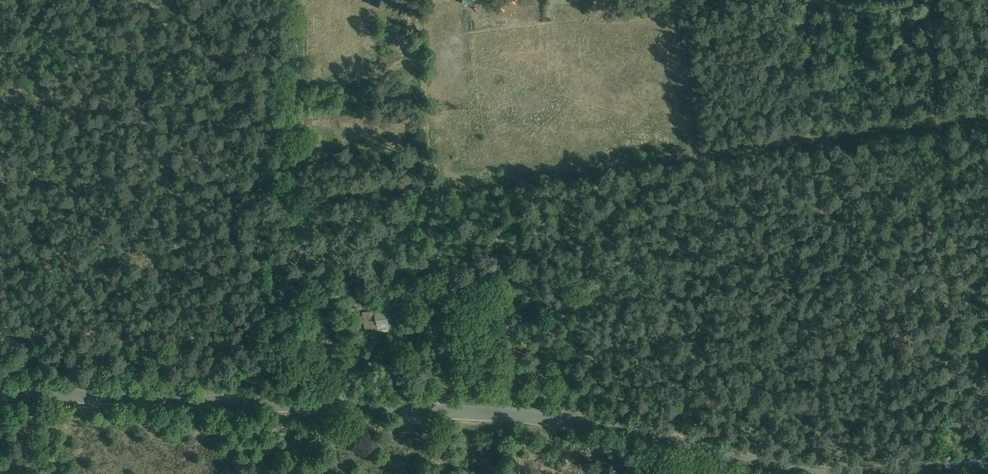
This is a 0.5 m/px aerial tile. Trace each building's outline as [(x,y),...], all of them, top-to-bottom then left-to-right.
[(499,5),(504,13),(519,4),(516,0),(508,0),(499,5)] [(404,2),(406,30),(414,29),(412,1),(404,2)] [(391,34),(401,34),(400,24),(390,25),(391,34)] [(413,77),(401,77),(402,89),(414,88),(413,77)] [(380,289),(369,289),(370,299),(381,299),(380,289)] [(373,311),(362,312),(365,333),(378,331),(378,333),(389,331),(389,329),(394,328),(392,313),(390,313),(390,308),(373,311)]
